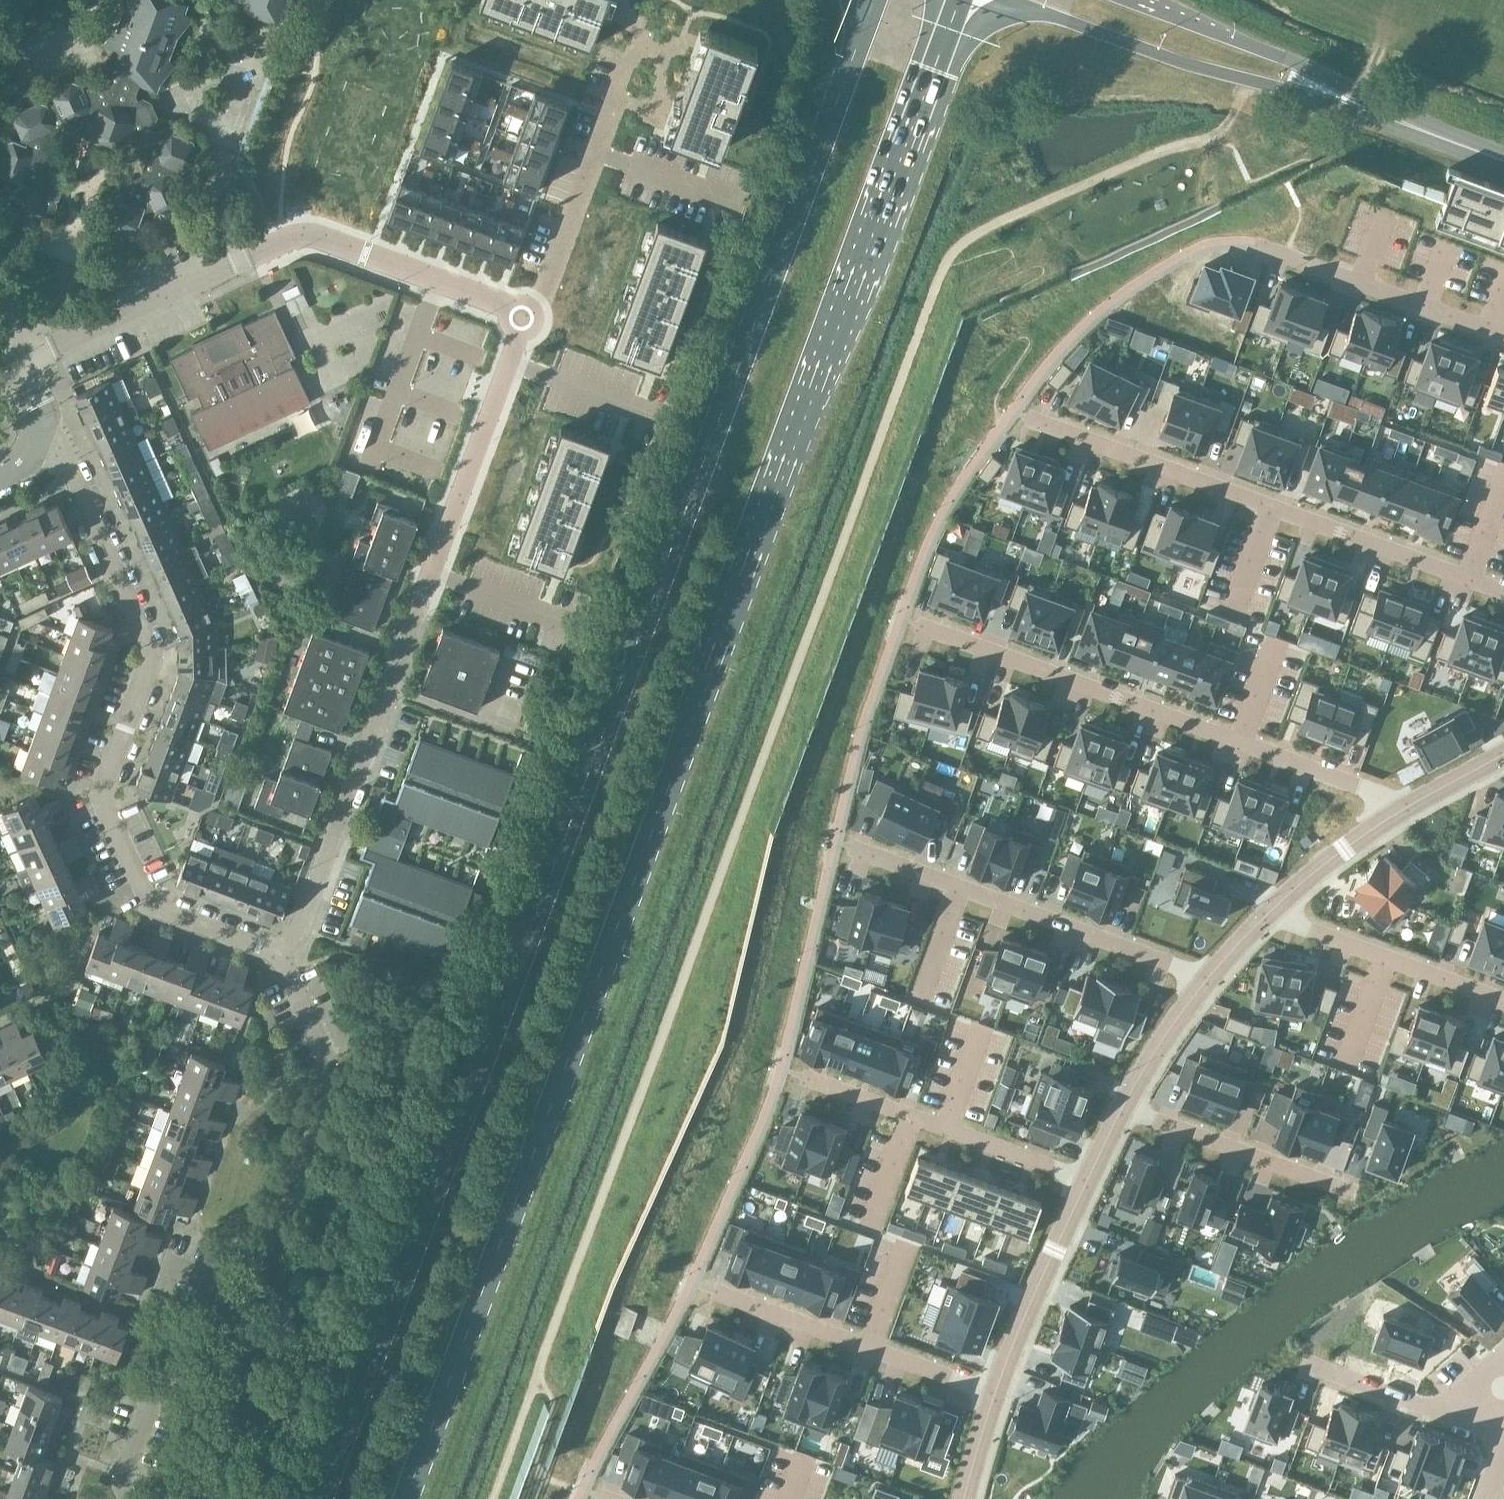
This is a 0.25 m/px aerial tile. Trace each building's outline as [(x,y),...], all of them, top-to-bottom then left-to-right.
[(185,4),(174,0),(162,10),(157,3),(159,2),(160,0),(122,0),(128,10),(122,27),(120,26),(104,44),(112,56),(110,60),(111,61),(108,70),(94,85),(84,90),(81,85),(72,82),(58,88),(54,97),(56,102),(48,106),(48,105),(40,103),(18,113),(15,121),(22,137),(20,143),(13,140),(7,144),(0,162),(0,171),(2,174),(18,181),(21,186),(14,189),(11,197),(22,219),(30,222),(46,214),(52,217),(53,217),(58,204),(54,196),(53,195),(56,188),(57,189),(61,187),(60,186),(59,187),(51,169),(60,146),(56,138),(84,125),(91,127),(90,131),(95,141),(117,149),(127,145),(128,141),(141,146),(147,159),(141,176),(129,182),(126,181),(125,182),(127,182),(124,192),(123,192),(115,195),(108,215),(115,227),(126,231),(138,227),(144,210),(147,211),(154,208),(154,209),(167,212),(178,207),(184,195),(176,180),(179,178),(181,171),(182,171),(193,165),(198,153),(193,141),(177,135),(178,132),(175,125),(175,124),(157,132),(152,131),(150,125),(153,118),(146,103),(138,101),(136,95),(140,84),(142,83),(143,85),(154,89),(156,83),(158,84),(174,66),(167,55),(168,50),(164,48),(166,41),(171,43),(173,37),(175,38),(191,20),(183,9),(185,4)] [(228,8),(241,13),(245,9),(278,21),(284,15),(288,5),(296,8),(305,6),(307,0),(226,0),(228,8)] [(480,6),(591,47),(599,26),(608,0),(482,0),(480,6)] [(707,32),(669,135),(719,153),(757,50),(707,32)] [(438,81),(438,82),(475,95),(477,91),(484,73),(452,61),(444,83),(438,81)] [(430,102),(430,103),(468,117),(474,100),(484,103),(487,94),(477,91),(475,95),(438,82),(437,82),(443,84),(436,104),(430,102)] [(529,110),(527,114),(561,127),(561,126),(559,125),(567,105),(569,106),(569,104),(535,92),(529,110)] [(487,94),(484,103),(493,107),(497,98),(487,94)] [(509,102),(506,111),(516,115),(519,106),(509,102)] [(422,124),(460,138),(461,133),(468,117),(430,103),(435,106),(428,126),(422,124)] [(519,106),(516,115),(526,119),(519,136),(553,148),(554,148),(551,147),(559,126),(561,127),(527,114),(529,110),(519,106)] [(415,145),(414,146),(452,160),(458,142),(468,146),(471,137),(461,133),(460,138),(422,124),(422,125),(428,127),(420,147),(415,145)] [(513,152),(512,157),(545,170),(546,169),(544,168),(551,148),(553,149),(553,148),(519,136),(513,152)] [(471,137),(468,146),(478,150),(481,141),(471,137)] [(494,145),(490,154),(500,158),(503,149),(494,145)] [(503,149),(500,158),(510,161),(503,179),(537,192),(538,190),(536,189),(543,169),(545,170),(512,157),(513,152),(503,149)] [(425,168),(422,177),(431,181),(434,171),(425,168)] [(1440,216),(1503,239),(1503,194),(1455,176),(1440,216)] [(422,189),(408,229),(410,224),(429,231),(427,236),(428,237),(443,196),(427,190),(431,181),(422,177),(418,187),(422,189)] [(401,181),(388,216),(409,223),(407,229),(408,229),(422,189),(418,187),(401,181)] [(466,182),(462,192),(471,195),(475,186),(466,182)] [(463,204),(448,244),(449,244),(451,239),(470,246),(468,251),(469,252),(483,211),(467,205),(471,195),(462,192),(459,202),(463,204)] [(443,196),(428,237),(429,237),(431,231),(450,238),(448,244),(463,204),(459,202),(443,196)] [(506,197),(503,207),(512,210),(515,201),(506,197)] [(504,218),(489,259),(491,253),(510,260),(508,266),(510,267),(525,226),(508,220),(512,210),(503,207),(499,217),(504,218)] [(483,211),(469,252),(471,246),(490,253),(488,259),(489,259),(504,218),(499,217),(483,211)] [(658,223),(611,349),(659,366),(658,369),(659,369),(660,367),(661,367),(671,340),(670,340),(665,338),(692,266),(696,267),(698,263),(699,264),(704,251),(702,250),(706,241),(701,240),(702,239),(698,237),(658,223)] [(1221,270),(1205,264),(1199,282),(1194,280),(1186,302),(1209,310),(1212,302),(1237,312),(1232,327),(1245,331),(1254,308),(1242,304),(1252,276),(1232,269),(1233,266),(1232,266),(1231,269),(1223,266),(1221,270)] [(1260,304),(1251,328),(1287,340),(1288,337),(1287,336),(1303,293),(1302,292),(1302,291),(1281,284),(1275,298),(1275,299),(1274,303),(1273,303),(1273,304),(1272,308),(1260,304)] [(285,301),(292,316),(310,307),(303,293),(285,301)] [(1303,293),(1287,336),(1288,337),(1308,344),(1307,348),(1320,353),(1328,329),(1317,325),(1318,321),(1319,321),(1319,319),(1318,319),(1320,315),(1321,316),(1321,314),(1325,301),(1303,293)] [(195,348),(171,359),(189,399),(198,395),(204,407),(192,412),(209,449),(210,449),(209,447),(309,401),(310,403),(311,402),(294,365),(293,366),(290,359),(296,356),(276,310),(243,325),(241,322),(193,344),(195,348)] [(1337,328),(1328,351),(1342,356),(1343,353),(1364,360),(1380,316),(1364,310),(1362,314),(1356,312),(1349,332),(1337,328)] [(1380,316),(1364,360),(1385,368),(1384,372),(1397,377),(1406,353),(1394,348),(1401,328),(1395,326),(1396,322),(1380,316)] [(1413,357),(1404,380),(1416,385),(1414,388),(1437,397),(1456,345),(1441,339),(1439,344),(1432,341),(1424,361),(1413,357)] [(1456,345),(1437,397),(1459,405),(1461,401),(1473,405),(1481,382),(1470,377),(1477,357),(1469,355),(1471,350),(1456,345)] [(1229,362),(1214,356),(1210,366),(1226,371),(1229,362)] [(1091,360),(1070,403),(1093,414),(1114,372),(1091,360)] [(1063,361),(1047,381),(1057,389),(1073,369),(1063,361)] [(1497,367),(1485,401),(1503,408),(1503,369),(1497,367)] [(1114,372),(1093,414),(1109,422),(1111,418),(1119,422),(1129,403),(1140,408),(1151,386),(1139,379),(1137,383),(1114,372)] [(143,382),(146,390),(158,384),(155,376),(143,382)] [(1166,380),(1157,404),(1169,408),(1167,412),(1166,413),(1167,413),(1165,417),(1164,418),(1165,418),(1160,432),(1183,440),(1198,396),(1177,388),(1179,385),(1166,380)] [(86,416),(119,401),(111,381),(78,396),(81,403),(78,404),(84,417),(86,416)] [(158,384),(146,390),(150,397),(162,392),(158,384)] [(1198,396),(1183,440),(1183,441),(1205,449),(1210,435),(1211,434),(1210,434),(1212,430),(1213,429),(1212,428),(1214,424),(1225,429),(1234,405),(1221,400),(1220,404),(1198,396)] [(86,416),(87,416),(95,435),(128,421),(139,416),(130,397),(119,401),(86,416)] [(1349,405),(1346,413),(1357,417),(1360,409),(1349,405)] [(1360,409),(1357,417),(1368,421),(1371,413),(1360,409)] [(161,421),(164,429),(176,423),(173,415),(161,421)] [(1242,417),(1234,441),(1245,445),(1238,465),(1245,468),(1244,473),(1259,478),(1275,434),(1276,434),(1279,427),(1255,418),(1254,422),(1242,417)] [(104,455),(137,441),(128,421),(95,435),(100,447),(101,449),(104,455)] [(176,423),(164,429),(168,436),(180,431),(176,423)] [(561,427),(515,553),(562,571),(561,573),(562,573),(563,571),(564,572),(574,544),(569,542),(595,470),(596,470),(599,472),(601,467),(603,468),(607,455),(606,455),(609,445),(605,444),(605,443),(601,441),(561,427)] [(1392,427),(1389,435),(1400,439),(1403,431),(1392,427)] [(1403,431),(1400,439),(1412,443),(1414,435),(1403,431)] [(1275,434),(1259,478),(1274,484),(1276,479),(1283,482),(1290,462),(1302,466),(1311,443),(1298,438),(1297,442),(1276,434),(1275,434)] [(112,475),(146,461),(137,441),(104,455),(107,462),(106,462),(107,464),(108,464),(112,475)] [(1321,442),(1305,486),(1329,494),(1343,455),(1344,455),(1346,451),(1321,442)] [(1437,444),(1434,451),(1445,455),(1448,448),(1437,444)] [(1491,449),(1480,445),(1478,452),(1489,456),(1491,449)] [(1018,446),(1002,490),(1026,499),(1043,455),(1042,454),(1041,455),(1018,446)] [(1448,448),(1445,455),(1456,460),(1459,452),(1448,448)] [(1500,461),(1503,453),(1491,449),(1489,456),(1500,461)] [(993,455),(992,454),(977,475),(978,475),(988,482),(1003,462),(993,455)] [(179,460),(183,468),(195,462),(191,455),(179,460)] [(1026,499),(1023,506),(1046,515),(1048,511),(1059,515),(1068,492),(1056,487),(1064,467),(1057,465),(1059,461),(1043,455),(1026,499)] [(1343,455),(1329,494),(1351,502),(1365,462),(1344,455),(1343,455)] [(1365,462),(1351,502),(1374,511),(1391,464),(1368,455),(1365,462)] [(121,495),(154,481),(146,461),(112,475),(118,487),(117,487),(118,489),(121,495)] [(195,462),(183,468),(186,476),(198,470),(195,462)] [(1391,464),(1374,511),(1397,519),(1412,475),(1413,476),(1415,472),(1391,464)] [(346,468),(338,491),(353,496),(361,474),(346,468)] [(1412,475),(1397,519),(1419,527),(1435,484),(1434,483),(1413,476),(1412,475)] [(1435,484),(1419,527),(1443,536),(1460,489),(1435,480),(1434,483),(1435,484)] [(163,500),(154,481),(121,495),(130,514),(163,500)] [(1100,533),(1116,489),(1101,483),(1099,488),(1092,485),(1085,505),(1073,501),(1065,524),(1077,529),(1079,525),(1100,533)] [(1131,494),(1116,489),(1100,533),(1121,541),(1120,545),(1133,549),(1142,526),(1130,521),(1137,502),(1130,499),(1131,494)] [(197,499),(201,507),(213,502),(209,494),(197,499)] [(172,520),(163,500),(130,514),(138,534),(172,520)] [(44,502),(35,506),(54,545),(73,536),(58,504),(47,509),(44,502)] [(213,502),(201,507),(204,515),(216,509),(213,502)] [(356,561),(336,616),(374,630),(394,575),(398,576),(418,522),(398,515),(400,510),(378,502),(371,522),(378,525),(371,544),(360,540),(353,560),(356,561)] [(1150,525),(1142,548),(1176,561),(1193,514),(1192,513),(1193,512),(1171,504),(1167,516),(1155,512),(1150,525)] [(30,517),(20,521),(35,554),(54,545),(35,506),(27,510),(30,517)] [(1193,514),(1176,561),(1210,573),(1219,550),(1207,545),(1209,541),(1209,542),(1210,540),(1209,540),(1210,536),(1211,536),(1211,535),(1216,522),(1193,514)] [(0,523),(0,527),(16,562),(35,554),(20,521),(10,526),(7,519),(0,523)] [(180,540),(172,520),(138,534),(147,554),(180,540)] [(16,562),(0,527),(0,570),(16,562)] [(215,539),(219,546),(231,541),(227,533),(215,539)] [(185,550),(180,540),(147,554),(156,574),(200,555),(196,545),(185,550)] [(231,541),(219,546),(222,554),(234,549),(231,541)] [(937,550),(928,574),(940,579),(931,603),(948,609),(948,608),(955,611),(955,612),(956,612),(972,568),(971,567),(949,559),(950,555),(937,550)] [(160,582),(165,594),(198,580),(209,575),(200,555),(156,574),(159,580),(158,580),(159,582),(160,582)] [(1285,573),(1276,597),(1288,601),(1287,605),(1310,613),(1313,606),(1312,605),(1328,561),(1312,555),(1310,560),(1304,557),(1297,577),(1285,573)] [(972,568),(956,612),(972,618),(974,613),(982,617),(990,597),(1001,601),(1010,577),(998,573),(1000,569),(974,560),(971,567),(972,568)] [(1328,561),(1312,605),(1313,606),(1333,613),(1332,617),(1345,622),(1353,598),(1342,594),(1349,574),(1343,572),(1345,567),(1328,561)] [(69,580),(73,589),(92,581),(86,566),(67,575),(69,580)] [(233,578),(237,586),(249,580),(245,573),(233,578)] [(1118,579),(1115,586),(1126,590),(1129,583),(1118,579)] [(73,589),(69,580),(56,586),(60,595),(73,589)] [(170,607),(173,614),(206,599),(198,580),(165,594),(170,605),(169,605),(170,607)] [(237,586),(240,593),(252,588),(249,580),(237,586)] [(1017,582),(1008,605),(1020,610),(1012,630),(1020,632),(1018,637),(1033,642),(1049,598),(1050,598),(1053,591),(1030,582),(1028,586),(1017,582)] [(1129,583),(1126,590),(1138,595),(1140,587),(1129,583)] [(1364,592),(1349,632),(1367,638),(1369,631),(1390,639),(1405,599),(1381,590),(1379,598),(1364,592)] [(32,597),(36,606),(49,600),(45,591),(32,597)] [(36,606),(32,597),(19,603),(23,612),(36,606)] [(1049,598),(1033,642),(1048,648),(1050,643),(1057,646),(1065,626),(1076,630),(1085,607),(1072,602),(1071,606),(1050,598),(1049,598)] [(177,622),(182,633),(215,619),(206,599),(173,614),(176,620),(177,622)] [(1405,599),(1390,639),(1412,646),(1409,654),(1426,660),(1441,620),(1426,615),(1429,607),(1405,599)] [(1161,601),(1158,608),(1169,613),(1172,605),(1161,601)] [(79,616),(72,636),(112,650),(116,641),(109,639),(113,628),(92,620),(84,602),(75,606),(79,616)] [(266,603),(261,606),(254,608),(258,616),(270,611),(266,603)] [(1172,605),(1169,613),(1181,617),(1183,609),(1172,605)] [(45,608),(32,614),(36,622),(49,616),(45,608)] [(1092,610),(1078,649),(1101,658),(1116,618),(1115,618),(1092,610)] [(1116,618),(1101,658),(1124,666),(1141,619),(1118,611),(1115,618),(1116,618)] [(1208,612),(1205,619),(1217,623),(1219,616),(1208,612)] [(19,619),(23,628),(36,622),(32,614),(19,619)] [(1445,631),(1436,655),(1448,660),(1446,663),(1469,671),(1488,620),(1473,614),(1471,618),(1464,616),(1456,636),(1445,631)] [(0,618),(0,626),(11,630),(14,621),(1,616),(0,618)] [(1219,616),(1217,623),(1228,627),(1231,620),(1219,616)] [(179,634),(179,650),(216,649),(215,619),(182,633),(179,634)] [(1141,619),(1124,666),(1147,675),(1161,635),(1162,635),(1165,628),(1141,619)] [(1469,671),(1492,680),(1493,676),(1503,680),(1503,653),(1502,652),(1503,646),(1503,631),(1501,630),(1503,625),(1488,620),(1469,671)] [(421,689),(478,710),(500,649),(443,628),(421,689)] [(284,711),(340,731),(370,652),(313,632),(284,711)] [(4,650),(8,637),(0,634),(0,649),(4,650)] [(1161,635),(1147,675),(1169,683),(1183,643),(1162,635),(1161,635)] [(72,636),(65,655),(99,667),(102,657),(109,659),(112,650),(72,636)] [(11,657),(20,660),(26,646),(16,643),(11,657)] [(1183,643),(1169,683),(1192,691),(1206,651),(1183,643)] [(179,665),(183,666),(227,682),(226,647),(216,649),(179,650),(179,665)] [(1206,651),(1192,691),(1215,700),(1230,660),(1206,651)] [(65,655),(58,674),(98,689),(101,680),(95,677),(99,667),(65,655)] [(20,660),(11,657),(7,670),(16,674),(20,660)] [(178,680),(175,686),(209,699),(219,702),(227,682),(183,666),(178,677),(177,679),(178,680)] [(901,691),(895,715),(930,725),(943,676),(920,670),(916,683),(916,684),(916,685),(915,689),(915,688),(914,690),(915,690),(914,694),(901,691)] [(58,674),(51,693),(84,705),(88,695),(95,698),(98,689),(58,674)] [(943,676),(930,725),(965,734),(972,710),(960,706),(961,702),(962,701),(961,701),(962,697),(963,697),(963,696),(967,681),(944,675),(944,676),(943,676)] [(1302,678),(1287,718),(1302,723),(1299,730),(1323,739),(1338,699),(1317,691),(1319,684),(1302,678)] [(0,688),(0,696),(6,698),(11,685),(2,681),(0,688)] [(172,695),(168,706),(201,719),(209,699),(175,686),(173,693),(172,692),(172,694),(172,695)] [(51,693),(44,712),(84,727),(87,718),(81,716),(84,705),(51,693)] [(985,712),(976,735),(989,740),(987,747),(1008,755),(1009,751),(1028,700),(1012,694),(1010,698),(1004,696),(997,716),(985,712)] [(1338,699),(1323,739),(1347,748),(1349,740),(1364,746),(1379,706),(1361,699),(1359,707),(1338,699)] [(234,708),(246,712),(249,704),(237,700),(234,708)] [(1028,700),(1009,751),(1032,760),(1033,756),(1045,760),(1054,736),(1042,732),(1049,712),(1043,710),(1044,705),(1028,700)] [(162,720),(160,726),(194,739),(201,719),(168,706),(163,718),(162,720)] [(246,712),(234,708),(231,716),(243,720),(246,712)] [(44,712),(37,731),(70,744),(74,734),(81,736),(84,727),(44,712)] [(1453,716),(1414,736),(1429,765),(1468,744),(1453,716)] [(1063,741),(1054,765),(1066,769),(1064,773),(1087,781),(1106,729),(1089,723),(1087,728),(1081,725),(1074,745),(1063,741)] [(157,735),(152,747),(186,759),(194,739),(160,726),(158,733),(157,733),(156,735),(157,735)] [(1106,729),(1087,781),(1109,789),(1111,785),(1122,790),(1131,766),(1119,762),(1126,742),(1120,739),(1122,735),(1106,729)] [(37,731),(30,751),(70,765),(73,756),(67,754),(70,744),(37,731)] [(420,737),(397,799),(385,794),(362,858),(374,863),(351,925),(446,960),(515,772),(420,737)] [(286,805),(310,813),(321,784),(320,784),(332,752),(294,738),(282,771),(282,770),(278,780),(266,776),(255,806),(281,816),(286,805)] [(219,748),(231,753),(234,745),(222,740),(219,748)] [(152,747),(145,766),(145,767),(179,779),(186,759),(152,747)] [(216,756),(228,761),(231,753),(219,748),(216,756)] [(70,765),(30,751),(22,770),(56,783),(60,772),(66,774),(70,765)] [(1139,768),(1130,791),(1142,796),(1141,799),(1166,809),(1167,805),(1185,757),(1168,751),(1166,755),(1158,752),(1150,772),(1139,768)] [(1185,757),(1167,805),(1203,818),(1212,794),(1200,790),(1209,766),(1192,760),(1185,758),(1185,757)] [(145,767),(145,766),(142,765),(137,779),(140,780),(137,788),(171,800),(179,779),(145,767)] [(1219,796),(1211,820),(1246,833),(1247,829),(1263,785),(1246,778),(1244,783),(1238,781),(1231,801),(1219,796)] [(878,780),(868,802),(883,809),(881,814),(876,825),(898,835),(915,796),(914,796),(878,780)] [(204,789),(216,794),(219,786),(207,781),(204,789)] [(1263,785),(1247,829),(1271,838),(1287,794),(1263,786),(1264,785),(1263,785)] [(216,794),(204,789),(197,787),(190,807),(200,811),(212,805),(213,801),(216,794)] [(915,796),(898,835),(920,845),(925,834),(927,828),(942,835),(952,813),(937,806),(941,797),(918,787),(914,796),(915,796)] [(1469,836),(1503,847),(1503,793),(1497,791),(1492,805),(1491,806),(1492,807),(1491,811),(1490,810),(1490,812),(1489,816),(1477,812),(1469,836)] [(3,810),(12,830),(63,807),(59,798),(41,806),(36,795),(3,810)] [(12,830),(21,848),(53,833),(49,824),(67,815),(63,807),(12,830)] [(214,824),(222,827),(227,815),(219,812),(214,824)] [(227,815),(222,827),(230,830),(235,818),(227,815)] [(973,822),(965,844),(976,848),(974,854),(970,865),(993,874),(1007,834),(1006,834),(973,822)] [(1007,834),(993,874),(1015,882),(1019,870),(1021,865),(1032,869),(1041,846),(1029,842),(1033,833),(1009,825),(1006,834),(1007,834)] [(255,839),(263,842),(267,830),(259,827),(255,839)] [(263,842),(271,845),(275,833),(267,830),(263,842)] [(21,848),(29,867),(80,844),(76,835),(58,843),(53,833),(21,848)] [(1307,835),(1300,840),(1305,847),(1313,842),(1307,835)] [(299,856),(307,859),(311,846),(303,843),(299,856)] [(27,890),(37,886),(70,871),(66,861),(84,853),(80,844),(29,867),(18,872),(27,890)] [(198,890),(199,890),(218,898),(235,853),(215,845),(211,857),(198,890)] [(1070,853),(1062,876),(1073,880),(1071,884),(1067,897),(1088,905),(1088,906),(1089,907),(1107,856),(1085,848),(1081,857),(1070,853)] [(198,890),(211,857),(190,849),(183,866),(181,872),(177,882),(185,885),(184,888),(198,893),(199,890),(198,890)] [(218,898),(239,906),(251,872),(256,861),(235,853),(218,898)] [(1107,856),(1089,907),(1092,908),(1091,911),(1106,916),(1107,913),(1111,915),(1117,898),(1129,902),(1138,877),(1126,873),(1130,864),(1107,856)] [(1237,856),(1232,868),(1256,876),(1260,864),(1237,856)] [(1378,858),(1367,872),(1371,875),(1403,902),(1404,901),(1418,884),(1421,887),(1430,876),(1410,860),(1402,870),(1386,856),(1382,861),(1378,858)] [(1459,866),(1455,875),(1470,880),(1473,871),(1459,866)] [(1186,867),(1173,901),(1182,905),(1183,905),(1222,919),(1230,896),(1231,896),(1231,895),(1230,895),(1214,889),(1218,878),(1186,867)] [(37,886),(46,904),(97,881),(93,872),(75,880),(70,871),(37,886)] [(239,906),(258,913),(259,913),(272,879),(251,872),(239,906)] [(1360,888),(1355,893),(1372,907),(1364,916),(1383,932),(1391,923),(1394,925),(1410,906),(1404,901),(1403,902),(1371,875),(1367,872),(1356,885),(1360,888)] [(259,913),(258,913),(257,916),(271,921),(272,918),(279,921),(292,887),(272,879),(259,913)] [(46,904),(55,924),(58,922),(88,908),(83,898),(101,889),(97,881),(46,904)] [(845,905),(838,931),(871,940),(872,941),(885,898),(862,891),(858,903),(857,909),(845,905)] [(871,940),(869,949),(893,956),(895,947),(907,951),(914,927),(902,924),(904,918),(907,906),(885,900),(886,898),(885,898),(872,941),(871,940)] [(1469,920),(1457,915),(1454,923),(1448,939),(1460,943),(1469,920)] [(87,966),(107,973),(126,921),(117,917),(110,936),(99,932),(87,966)] [(1485,919),(1468,963),(1487,970),(1487,969),(1493,972),(1503,943),(1503,926),(1485,919)] [(107,973),(126,980),(138,946),(128,943),(135,924),(126,921),(107,973)] [(126,980),(145,987),(164,935),(155,931),(148,950),(138,946),(126,980)] [(145,987),(164,994),(177,960),(166,957),(173,938),(164,935),(145,987)] [(986,950),(977,973),(989,977),(984,990),(1007,999),(1009,994),(1008,994),(1025,945),(1003,937),(997,954),(986,950)] [(1493,972),(1500,974),(1500,975),(1503,977),(1503,943),(1493,972)] [(164,994),(183,1001),(203,949),(193,945),(187,964),(177,960),(164,994)] [(1025,945),(1008,994),(1009,994),(1030,1002),(1034,993),(1044,997),(1053,975),(1042,971),(1048,954),(1025,945)] [(183,1001),(202,1008),(215,975),(205,971),(212,952),(203,949),(183,1001)] [(1264,957),(1254,1010),(1280,1015),(1290,961),(1289,960),(1289,961),(1264,957)] [(202,1008),(222,1016),(241,963),(232,960),(225,978),(215,975),(202,1008)] [(1290,961),(1280,1015),(1304,1019),(1313,969),(1306,968),(1307,964),(1290,961)] [(241,963),(222,1016),(241,1023),(254,989),(243,985),(250,966),(241,963)] [(853,976),(844,973),(841,982),(850,986),(853,976)] [(1070,985),(1061,1008),(1073,1013),(1073,1015),(1098,1024),(1099,1024),(1115,982),(1097,976),(1096,978),(1087,974),(1082,989),(1070,985)] [(863,980),(853,976),(850,986),(859,989),(863,980)] [(1098,1024),(1093,1038),(1121,1048),(1127,1032),(1139,1036),(1147,1013),(1135,1008),(1140,994),(1132,991),(1133,989),(1115,982),(1099,1024),(1098,1024)] [(1337,989),(1325,985),(1317,1008),(1329,1013),(1337,989)] [(82,988),(76,1003),(91,1009),(97,994),(82,988)] [(883,994),(879,1003),(888,1007),(892,997),(883,994)] [(892,997),(888,1007),(897,1010),(901,1000),(892,997)] [(1399,1024),(1390,1048),(1425,1061),(1428,1054),(1427,1053),(1442,1013),(1419,1005),(1415,1018),(1414,1018),(1414,1019),(1414,1020),(1413,1023),(1412,1023),(1412,1024),(1412,1025),(1411,1029),(1399,1024)] [(805,1033),(800,1046),(803,1047),(802,1051),(823,1059),(839,1014),(818,1006),(814,1019),(813,1019),(810,1029),(808,1034),(805,1033)] [(1425,1061),(1425,1063),(1445,1071),(1446,1069),(1459,1073),(1467,1049),(1456,1045),(1457,1041),(1458,1041),(1458,1040),(1459,1036),(1460,1036),(1460,1035),(1465,1021),(1443,1013),(1443,1014),(1442,1013),(1427,1053),(1428,1054),(1425,1061)] [(839,1014),(823,1059),(824,1059),(824,1058),(844,1066),(860,1022),(839,1014)] [(1228,1015),(1224,1026),(1248,1035),(1252,1023),(1228,1015)] [(17,1021),(8,1025),(29,1069),(48,1060),(34,1029),(23,1034),(17,1021)] [(860,1022),(844,1066),(864,1073),(880,1029),(860,1022)] [(0,1045),(0,1056),(10,1078),(29,1069),(8,1025),(0,1029),(0,1030),(6,1042),(0,1045)] [(880,1029),(864,1073),(883,1080),(883,1081),(884,1081),(900,1036),(880,1029)] [(1467,1075),(1478,1080),(1477,1083),(1503,1093),(1503,1089),(1503,1086),(1503,1034),(1502,1039),(1494,1036),(1487,1056),(1475,1052),(1467,1075)] [(900,1036),(884,1081),(905,1089),(913,1069),(924,1073),(936,1041),(923,1036),(920,1044),(900,1036)] [(192,1052),(185,1072),(237,1092),(241,1083),(222,1076),(226,1065),(192,1052)] [(1187,1057),(1179,1080),(1190,1084),(1184,1101),(1206,1109),(1224,1061),(1201,1052),(1198,1062),(1187,1057)] [(10,1078),(0,1056),(0,1082),(10,1078)] [(1224,1061),(1206,1109),(1228,1118),(1235,1101),(1246,1105),(1254,1082),(1243,1078),(1246,1069),(1224,1061)] [(1041,1071),(1033,1093),(1084,1111),(1082,1110),(1090,1088),(1073,1082),(1077,1071),(1054,1063),(1050,1074),(1041,1071)] [(185,1072),(178,1091),(211,1104),(215,1094),(234,1101),(237,1092),(185,1072)] [(1276,1092),(1266,1117),(1282,1122),(1280,1128),(1276,1140),(1280,1141),(1280,1144),(1294,1149),(1295,1147),(1299,1148),(1314,1106),(1315,1106),(1320,1093),(1296,1084),(1291,1098),(1276,1092)] [(178,1091),(170,1110),(223,1130),(226,1121),(208,1114),(211,1104),(178,1091)] [(1033,1093),(1025,1115),(1034,1119),(1028,1134),(1053,1144),(1059,1128),(1076,1134),(1084,1111),(1033,1093)] [(1374,1103),(1364,1133),(1376,1137),(1366,1164),(1377,1167),(1377,1168),(1396,1175),(1399,1168),(1404,1170),(1411,1151),(1406,1149),(1413,1130),(1384,1119),(1388,1108),(1374,1103)] [(1314,1106),(1299,1148),(1300,1146),(1322,1154),(1326,1142),(1328,1137),(1339,1141),(1347,1118),(1315,1106),(1314,1106)] [(170,1110),(163,1130),(197,1142),(201,1132),(220,1139),(223,1130),(170,1110)] [(784,1125),(775,1148),(787,1152),(782,1166),(805,1174),(807,1170),(806,1169),(823,1121),(801,1112),(797,1124),(795,1129),(784,1125)] [(823,1121),(806,1169),(807,1170),(828,1178),(831,1169),(843,1173),(851,1150),(840,1146),(842,1140),(846,1129),(823,1121)] [(163,1130),(156,1149),(209,1168),(212,1159),(194,1152),(197,1142),(163,1130)] [(156,1149),(149,1168),(183,1180),(187,1170),(206,1177),(209,1168),(156,1149)] [(1135,1151),(1115,1205),(1138,1213),(1144,1200),(1155,1204),(1163,1181),(1152,1177),(1158,1160),(1135,1151)] [(927,1199),(939,1165),(918,1157),(906,1191),(927,1199)] [(947,1206),(959,1172),(939,1165),(927,1199),(947,1206)] [(149,1168),(142,1187),(195,1206),(198,1197),(179,1190),(183,1180),(149,1168)] [(1181,1208),(1176,1220),(1200,1228),(1203,1219),(1219,1225),(1227,1202),(1212,1196),(1213,1191),(1218,1180),(1213,1178),(1213,1177),(1212,1177),(1207,1176),(1207,1175),(1206,1174),(1205,1175),(1200,1173),(1200,1172),(1199,1172),(1199,1173),(1194,1171),(1193,1174),(1192,1174),(1192,1175),(1193,1175),(1191,1179),(1190,1179),(1190,1180),(1191,1181),(1186,1194),(1185,1194),(1185,1195),(1186,1196),(1182,1206),(1181,1206),(1180,1207),(1181,1208)] [(967,1213),(980,1180),(959,1172),(947,1206),(967,1213)] [(988,1221),(1000,1187),(980,1180),(967,1213),(988,1221)] [(195,1206),(142,1187),(135,1207),(169,1219),(173,1208),(192,1215),(195,1206)] [(1008,1228),(1020,1195),(1000,1187),(988,1221),(1008,1228)] [(1042,1203),(1020,1195),(1008,1228),(1029,1236),(1042,1203)] [(779,1196),(775,1206),(784,1209),(788,1199),(779,1196)] [(1242,1204),(1232,1231),(1256,1240),(1255,1244),(1287,1256),(1292,1241),(1299,1243),(1305,1227),(1298,1224),(1304,1209),(1272,1197),(1266,1213),(1242,1204)] [(114,1206),(106,1226),(159,1246),(162,1237),(143,1230),(148,1219),(114,1206)] [(817,1217),(808,1213),(804,1223),(814,1226),(817,1217)] [(826,1220),(817,1217),(814,1226),(823,1230),(826,1220)] [(732,1223),(723,1246),(734,1250),(727,1271),(748,1279),(765,1234),(743,1226),(743,1228),(732,1223)] [(106,1226),(99,1245),(133,1258),(137,1248),(155,1255),(159,1246),(106,1226)] [(913,1238),(915,1231),(904,1227),(902,1234),(913,1238)] [(924,1242),(927,1235),(915,1231),(913,1238),(924,1242)] [(765,1234),(748,1279),(749,1279),(750,1278),(769,1285),(785,1241),(765,1234)] [(785,1241),(769,1285),(789,1293),(802,1258),(803,1258),(806,1249),(785,1241)] [(953,1253),(956,1245),(945,1241),(942,1249),(953,1253)] [(99,1245),(92,1265),(144,1284),(148,1275),(129,1268),(133,1258),(99,1245)] [(964,1257),(967,1249),(956,1245),(953,1253),(964,1257)] [(1108,1275),(1133,1284),(1130,1291),(1147,1298),(1149,1290),(1150,1290),(1150,1291),(1152,1291),(1165,1296),(1174,1272),(1160,1267),(1164,1256),(1142,1248),(1141,1248),(1137,1259),(1121,1253),(1120,1252),(1119,1254),(1120,1254),(1117,1263),(1113,1261),(1108,1275)] [(994,1268),(996,1260),(985,1256),(982,1264),(994,1268)] [(1503,1312),(1503,1309),(1486,1289),(1496,1281),(1474,1257),(1463,1267),(1469,1273),(1448,1293),(1483,1331),(1503,1312)] [(802,1258),(789,1293),(809,1300),(808,1300),(809,1301),(822,1265),(803,1258),(802,1258)] [(1005,1272),(1008,1264),(996,1260),(994,1268),(1005,1272)] [(144,1284),(92,1265),(85,1285),(119,1297),(122,1286),(141,1293),(144,1284)] [(822,1265),(809,1301),(831,1308),(838,1288),(849,1292),(858,1269),(845,1265),(842,1272),(822,1265)] [(948,1284),(940,1306),(989,1324),(991,1318),(993,1319),(998,1307),(995,1306),(997,1301),(985,1297),(980,1295),(986,1279),(963,1271),(957,1287),(948,1284)] [(1,1316),(14,1282),(4,1279),(5,1274),(0,1272),(0,1316),(1,1316)] [(1,1316),(21,1323),(34,1285),(25,1282),(24,1286),(14,1282),(1,1316)] [(21,1323),(40,1330),(52,1296),(42,1293),(43,1288),(34,1285),(21,1323)] [(40,1330),(59,1337),(73,1299),(64,1296),(62,1300),(52,1296),(40,1330)] [(59,1337),(78,1344),(90,1311),(80,1307),(82,1303),(73,1299),(59,1337)] [(1085,1311),(1070,1306),(1067,1314),(1065,1313),(1059,1331),(1101,1347),(1110,1320),(1108,1319),(1113,1307),(1089,1299),(1085,1311)] [(940,1306),(932,1328),(941,1332),(937,1343),(959,1351),(963,1340),(968,1342),(980,1346),(989,1324),(940,1306)] [(624,1308),(616,1331),(628,1336),(636,1312),(624,1308)] [(78,1344),(97,1351),(111,1313),(102,1310),(100,1314),(90,1311),(78,1344)] [(111,1313),(97,1351),(117,1359),(129,1327),(118,1323),(120,1317),(111,1313)] [(1448,1325),(1435,1321),(1431,1332),(1384,1315),(1373,1345),(1421,1362),(1428,1345),(1439,1349),(1448,1325)] [(686,1335),(676,1357),(692,1364),(687,1373),(709,1383),(731,1335),(709,1326),(705,1335),(701,1342),(686,1335)] [(1101,1347),(1059,1331),(1052,1349),(1054,1350),(1051,1359),(1065,1364),(1061,1376),(1084,1385),(1089,1373),(1091,1373),(1101,1347)] [(731,1335),(709,1383),(742,1398),(756,1367),(745,1362),(747,1356),(752,1345),(731,1335)] [(3,1356),(12,1359),(16,1350),(7,1346),(3,1356)] [(12,1359),(3,1356),(0,1365),(9,1368),(12,1359)] [(42,1370),(51,1373),(54,1364),(45,1361),(42,1370)] [(785,1375),(777,1398),(788,1402),(783,1415),(805,1424),(825,1370),(802,1362),(798,1373),(796,1379),(785,1375)] [(38,1379),(47,1382),(51,1373),(42,1370),(38,1379)] [(825,1370),(805,1424),(828,1432),(833,1418),(844,1422),(852,1399),(841,1395),(843,1390),(847,1378),(825,1370)] [(80,1384),(89,1387),(92,1378),(83,1375),(80,1384)] [(1253,1408),(1244,1432),(1272,1443),(1277,1429),(1289,1433),(1298,1409),(1286,1405),(1289,1396),(1279,1392),(1280,1390),(1276,1388),(1275,1388),(1267,1386),(1267,1385),(1266,1385),(1262,1383),(1258,1393),(1254,1392),(1249,1407),(1253,1408)] [(29,1384),(21,1406),(55,1418),(63,1397),(29,1384)] [(89,1387),(80,1384),(76,1393),(85,1396),(89,1387)] [(1012,1418),(1008,1430),(1012,1431),(1011,1434),(1054,1450),(1061,1431),(1076,1437),(1087,1407),(1044,1391),(1037,1410),(1022,1404),(1016,1419),(1012,1418)] [(866,1403),(854,1434),(868,1439),(880,1444),(875,1459),(894,1466),(899,1451),(901,1452),(920,1401),(919,1400),(918,1402),(897,1395),(893,1406),(891,1412),(879,1407),(866,1403)] [(920,1401),(901,1452),(924,1460),(927,1451),(943,1456),(952,1432),(936,1426),(938,1421),(942,1409),(938,1407),(939,1405),(924,1399),(923,1402),(920,1401)] [(1314,1422),(1306,1445),(1317,1450),(1316,1453),(1339,1462),(1341,1458),(1340,1458),(1357,1410),(1341,1404),(1340,1408),(1333,1406),(1326,1426),(1314,1422)] [(685,1409),(676,1405),(672,1415),(682,1418),(685,1409)] [(21,1406),(14,1426),(48,1438),(55,1418),(21,1406)] [(1357,1410),(1340,1458),(1341,1458),(1374,1470),(1383,1447),(1371,1443),(1378,1423),(1372,1420),(1374,1416),(1357,1410)] [(714,1426),(705,1423),(701,1432),(711,1435),(714,1426)] [(6,1447),(23,1454),(23,1453),(40,1459),(41,1458),(48,1438),(14,1426),(6,1447)] [(723,1429),(714,1426),(711,1435),(720,1439),(723,1429)] [(1398,1449),(1389,1473),(1401,1477),(1400,1481),(1423,1489),(1441,1442),(1438,1441),(1439,1437),(1418,1430),(1410,1453),(1398,1449)] [(629,1434),(620,1456),(632,1460),(624,1481),(645,1489),(658,1453),(659,1453),(662,1444),(640,1436),(640,1438),(629,1434)] [(1181,1438),(1173,1449),(1175,1449),(1191,1455),(1195,1443),(1183,1439),(1181,1438)] [(1222,1438),(1218,1450),(1239,1457),(1243,1446),(1222,1438)] [(1441,1442),(1423,1489),(1447,1498),(1451,1487),(1454,1488),(1459,1475),(1455,1474),(1465,1447),(1444,1439),(1443,1443),(1441,1442)] [(666,1495),(676,1498),(687,1498),(702,1459),(681,1451),(677,1460),(679,1460),(666,1495)] [(23,1454),(16,1473),(50,1485),(57,1464),(41,1458),(40,1459),(23,1453),(23,1454)] [(658,1453),(645,1489),(646,1489),(647,1488),(666,1495),(679,1460),(677,1460),(659,1453),(658,1453)] [(1275,1457),(1271,1469),(1282,1473),(1286,1461),(1275,1457)] [(687,1498),(710,1498),(722,1466),(702,1459),(687,1498)] [(710,1498),(735,1498),(737,1498),(747,1498),(754,1480),(743,1476),(744,1474),(722,1466),(710,1498)] [(8,1493),(25,1498),(44,1498),(50,1485),(16,1473),(8,1493)] [(1167,1497),(1171,1498),(1207,1498),(1213,1483),(1188,1474),(1187,1478),(1175,1474),(1167,1497)] [(1207,1498),(1244,1498),(1236,1496),(1238,1492),(1213,1483),(1207,1498)] [(900,1494),(876,1486),(872,1498),(873,1498),(898,1498),(900,1494)]
